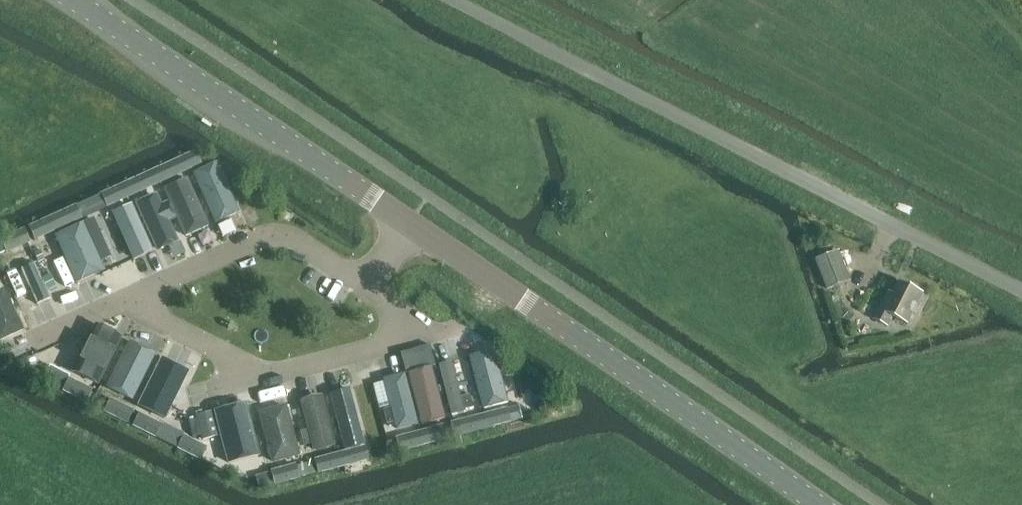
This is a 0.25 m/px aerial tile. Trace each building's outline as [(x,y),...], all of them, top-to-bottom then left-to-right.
[(126,184),(102,195),(107,206),(202,163),(197,152),(173,163),(149,174),(126,184)] [(216,164),(194,174),(216,222),(238,212),(216,164)] [(187,179),(165,189),(186,236),(208,226),(187,179)] [(156,196),(138,204),(158,249),(172,242),(175,240),(175,236),(167,219),(166,218),(172,215),(174,218),(168,203),(161,206),(156,196)] [(53,217),(29,228),(34,239),(82,218),(77,206),(53,217)] [(132,206),(114,214),(134,258),(152,251),(132,206)] [(84,224),(56,236),(78,283),(106,271),(84,224)] [(25,230),(1,241),(6,252),(30,241),(25,230)] [(830,290),(851,282),(840,252),(819,260),(830,290)] [(34,265),(23,270),(39,305),(50,300),(34,265)] [(3,281),(0,282),(0,338),(23,327),(12,302),(17,300),(13,292),(9,294),(3,281)] [(926,296),(903,284),(897,296),(891,293),(876,321),(890,328),(895,318),(910,326),(926,296)] [(80,358),(74,371),(98,383),(121,338),(96,326),(87,345),(80,358)] [(131,343),(108,387),(131,398),(154,355),(131,343)] [(495,351),(472,357),(485,409),(509,402),(495,351)] [(163,359),(139,406),(164,418),(188,372),(163,359)] [(470,413),(456,362),(443,366),(455,416),(470,413)] [(411,374),(410,374),(423,424),(446,418),(433,368),(411,374)] [(392,408),(384,410),(388,423),(396,421),(398,429),(416,424),(404,375),(386,380),(385,380),(392,408)] [(64,390),(63,390),(87,402),(92,391),(69,379),(66,385),(64,390)] [(348,390),(331,394),(343,441),(360,437),(348,390)] [(310,430),(301,433),(305,445),(313,443),(315,449),(333,444),(321,397),(302,402),(310,430)] [(110,400),(104,411),(128,423),(128,422),(134,411),(110,400)] [(245,404),(216,411),(229,463),(258,455),(245,404)] [(285,407),(260,413),(273,461),(298,455),(285,407)] [(509,409),(458,423),(461,434),(487,428),(512,421),(509,409)] [(198,420),(190,423),(194,436),(202,434),(203,440),(220,436),(213,411),(197,416),(198,420)] [(520,412),(511,414),(513,421),(518,420),(522,418),(520,412)] [(139,414),(133,425),(157,437),(162,426),(139,414)] [(447,426),(396,439),(399,451),(424,444),(450,438),(447,426)] [(183,436),(178,447),(201,460),(207,448),(183,436)] [(389,442),(386,443),(389,454),(391,453),(398,451),(395,440),(389,442)] [(365,447),(315,461),(318,472),(343,466),(369,459),(365,447)] [(297,465),(271,472),(274,484),(300,477),(297,465)]
